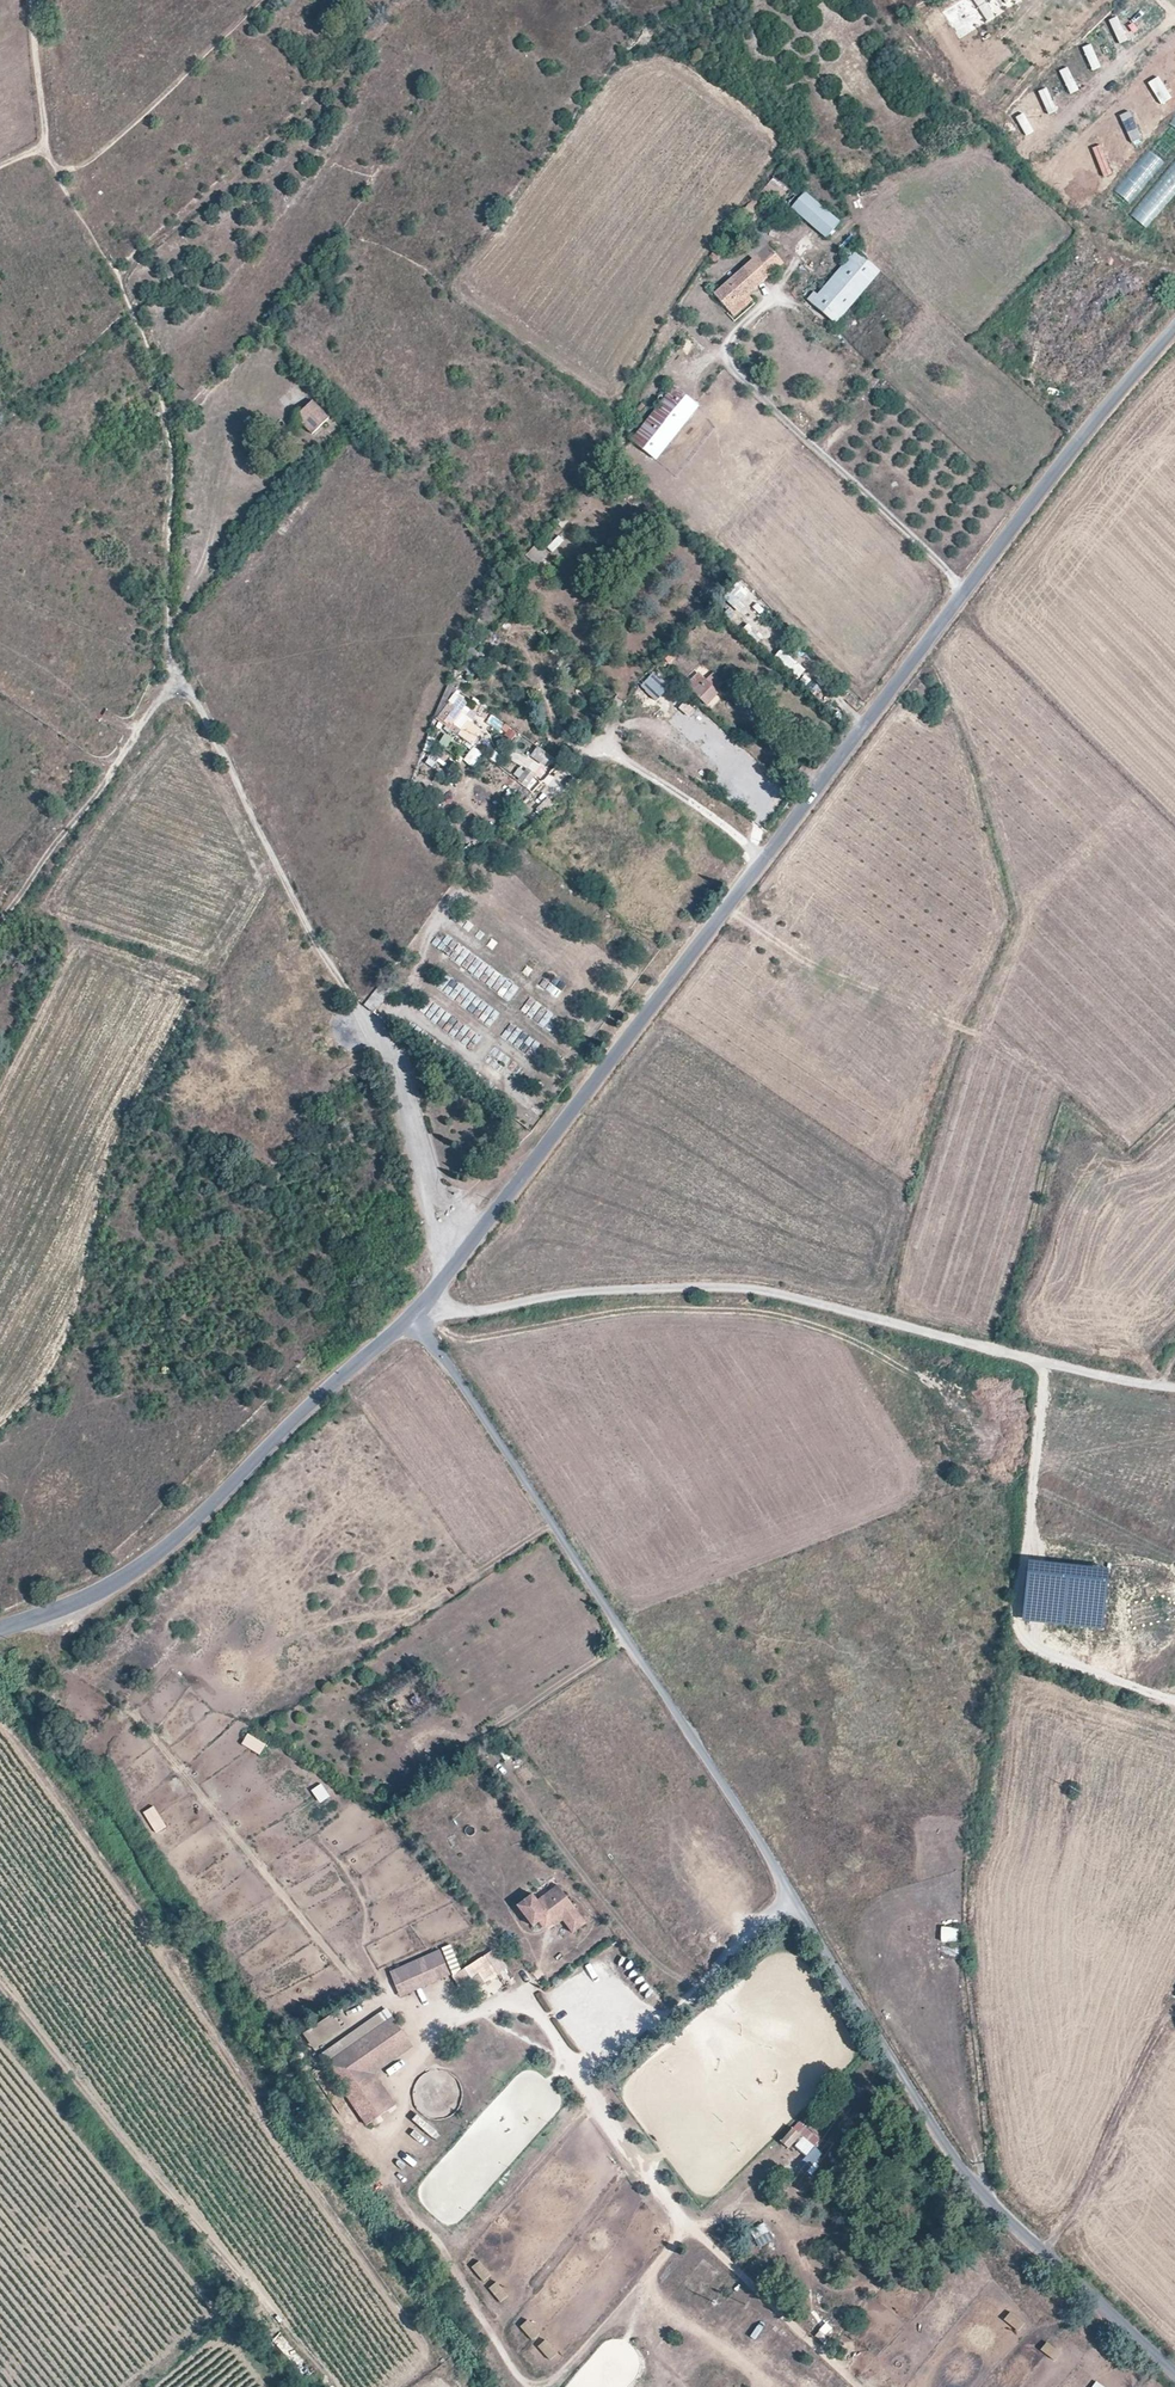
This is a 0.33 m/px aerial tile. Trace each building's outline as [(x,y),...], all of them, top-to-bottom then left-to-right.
[(987,21),(1017,2),(1015,0),(974,0),(987,21)] [(1128,39),(1117,16),(1108,20),(1119,42),(1128,39)] [(1101,67),(1090,43),(1081,47),(1093,69),(1101,67)] [(1079,91),(1068,67),(1059,71),(1070,93),(1079,91)] [(1171,98),(1158,77),(1147,82),(1161,105),(1171,98)] [(1058,111),(1047,88),(1038,91),(1049,114),(1058,111)] [(1034,134),(1023,110),(1015,114),(1026,136),(1034,134)] [(1140,137),(1128,110),(1119,114),(1130,139),(1140,137)] [(1113,194),(1128,209),(1174,151),(1174,120),(1113,194)] [(1112,173),(1102,144),(1093,148),(1104,174),(1112,173)] [(1088,153),(1073,168),(1079,175),(1094,160),(1088,153)] [(1133,212),(1149,227),(1174,194),(1174,163),(1133,212)] [(1085,174),(1078,181),(1097,199),(1103,191),(1085,174)] [(790,190),(775,177),(761,192),(769,200),(774,194),(781,200),(790,190)] [(790,190),(781,200),(825,240),(840,223),(796,184),(790,190)] [(753,197),(739,217),(738,218),(745,224),(761,203),(753,197)] [(753,259),(768,246),(761,238),(746,252),(752,259),(753,259)] [(784,264),(768,246),(753,259),(771,275),(784,264)] [(715,262),(722,256),(715,250),(710,257),(715,262)] [(833,322),(878,270),(855,250),(817,294),(814,291),(806,300),(833,322)] [(730,312),(771,275),(753,259),(752,259),(714,294),(730,312)] [(749,295),(730,312),(736,318),(755,301),(749,295)] [(654,459),(697,405),(668,381),(662,388),(668,392),(630,440),(654,459)] [(330,417),(312,400),(303,409),(320,426),(321,427),(330,417)] [(320,426),(303,409),(295,417),(312,434),(320,426)] [(558,536),(547,548),(552,553),(563,542),(558,536)] [(548,554),(536,544),(525,556),(537,566),(548,554)] [(748,593),(738,582),(723,597),(733,608),(748,593)] [(747,624),(743,632),(762,642),(769,629),(762,625),(759,631),(747,624)] [(805,670),(781,649),(774,657),(799,678),(805,670)] [(655,692),(664,680),(654,673),(645,685),(655,692)] [(726,685),(712,673),(705,680),(718,693),(726,685)] [(718,693),(698,674),(687,686),(707,705),(718,693)] [(463,712),(450,702),(437,719),(450,729),(463,712)] [(472,746),(483,731),(468,721),(458,735),(472,746)] [(454,737),(443,730),(435,741),(447,748),(454,737)] [(538,746),(529,757),(540,766),(536,772),(539,774),(552,758),(538,746)] [(473,768),(483,753),(473,747),(463,762),(473,768)] [(528,787),(536,777),(521,766),(514,777),(528,787)] [(544,980),(540,986),(551,994),(555,987),(544,980)] [(507,1001),(516,992),(507,983),(498,991),(507,1001)] [(374,1012),(389,993),(379,985),(364,1005),(374,1012)] [(1107,1569),(1029,1561),(1023,1620),(1101,1628),(1107,1569)] [(403,1711),(399,1706),(392,1710),(396,1716),(403,1711)] [(248,1733),(241,1744),(260,1755),(266,1744),(248,1733)] [(321,1784),(311,1791),(320,1804),(331,1797),(321,1784)] [(156,1834),(167,1827),(153,1805),(142,1813),(156,1834)] [(533,1894),(516,1908),(534,1930),(541,1924),(549,1934),(563,1922),(575,1937),(590,1925),(559,1886),(539,1901),(533,1894)] [(941,1928),(940,1942),(958,1943),(959,1928),(941,1928)] [(440,1950),(389,1972),(401,1998),(451,1976),(440,1950)] [(498,1974),(486,1955),(452,1977),(459,1987),(463,1985),(480,1974),(486,1982),(498,1974)] [(486,1982),(480,1974),(463,1985),(470,1994),(486,1983),(486,1982)] [(334,2013),(303,2035),(315,2052),(346,2030),(334,2013)] [(317,2058),(323,2066),(385,2023),(379,2015),(317,2058)] [(385,2023),(323,2066),(366,2129),(398,2107),(376,2075),(415,2048),(393,2017),(385,2023)] [(435,2143),(440,2137),(417,2117),(412,2123),(435,2143)] [(789,2150),(802,2137),(794,2129),(781,2141),(789,2150)] [(766,2222),(752,2226),(759,2248),(773,2243),(766,2222)] [(479,2262),(470,2270),(483,2284),(491,2277),(479,2262)] [(497,2283),(489,2290),(502,2305),(510,2298),(497,2283)] [(1020,2335),(1027,2327),(1013,2315),(1006,2323),(1020,2335)] [(527,2320),(519,2327),(532,2342),(540,2335),(527,2320)] [(546,2341),(538,2348),(551,2362),(559,2355),(546,2341)] [(1063,2357),(1049,2345),(1042,2353),(1057,2365),(1063,2357)]
